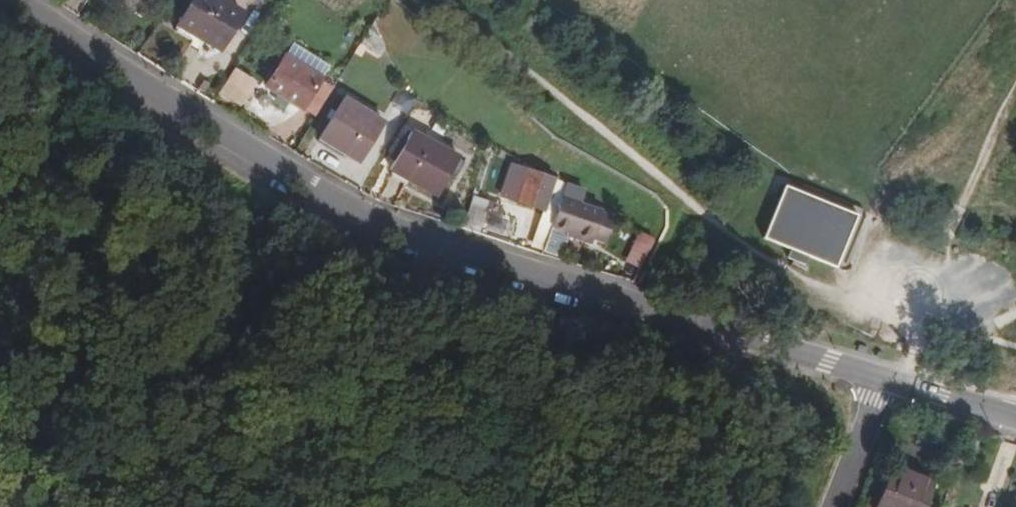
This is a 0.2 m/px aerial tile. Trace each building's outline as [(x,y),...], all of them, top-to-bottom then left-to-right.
[(179,24),(219,51),(243,13),(223,0),(194,0),(179,24)] [(369,50),(378,34),(373,24),(372,23),(359,45),(369,50)] [(313,60),(294,49),(289,57),(308,69),(313,60)] [(312,117),(332,87),(321,81),(323,79),(308,69),(289,57),(286,56),(265,89),(312,117)] [(233,66),(217,92),(243,108),(259,83),(233,66)] [(384,123),(344,99),(320,138),(359,163),(384,123)] [(459,159),(412,133),(392,170),(439,196),(459,159)] [(552,229),(563,198),(568,186),(562,182),(557,180),(555,184),(545,180),(546,177),(538,173),(524,168),(519,181),(512,178),(505,196),(519,201),(544,212),(540,224),(552,229)] [(796,188),(795,194),(829,206),(853,215),(856,208),(796,188)] [(829,206),(795,194),(778,190),(760,243),(835,268),(853,215),(829,206)] [(517,206),(519,201),(505,196),(503,200),(517,206)] [(607,247),(617,218),(605,213),(606,211),(580,201),(579,203),(563,198),(552,229),(593,243),(594,242),(607,247)] [(473,224),(480,203),(470,200),(464,221),(473,224)] [(545,247),(552,229),(540,224),(533,243),(545,247)] [(978,451),(962,446),(959,457),(975,461),(978,451)] [(935,484),(894,468),(879,506),(926,506),(935,484)]
